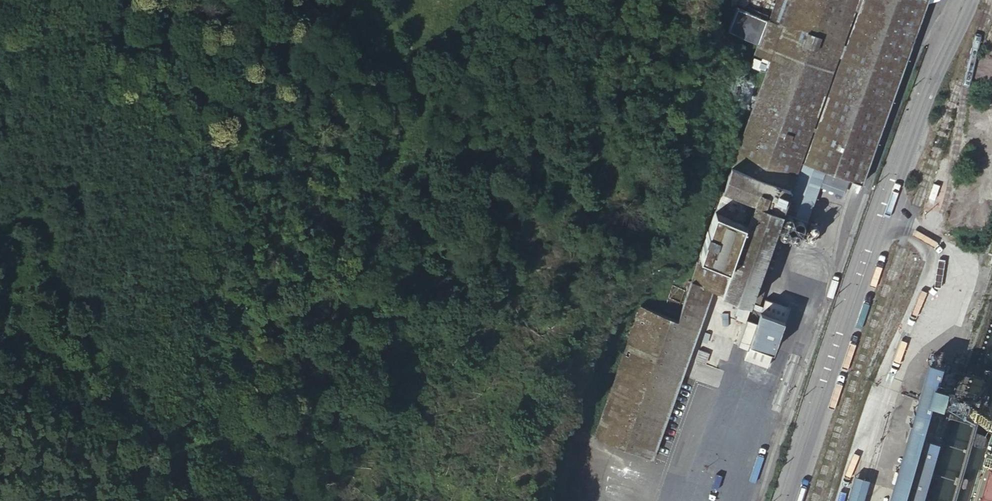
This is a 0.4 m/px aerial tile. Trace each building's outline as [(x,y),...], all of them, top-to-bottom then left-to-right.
[(766,20),(756,43),(751,58),(768,65),(765,72),(679,310),(632,441),(655,449),(713,288),(751,302),(775,236),(801,163),(825,172),(860,184),(925,0),(773,0),(766,20)] [(756,43),(766,20),(736,8),(727,33),(756,43)] [(768,65),(751,58),(748,65),(765,72),(768,65)] [(799,245),(825,172),(801,163),(775,236),(799,245)] [(632,441),(679,310),(644,297),(597,429),(632,441)] [(787,317),(752,305),(740,343),(750,346),(752,341),(776,350),(787,317)] [(709,351),(699,348),(696,359),(705,362),(709,351)] [(904,426),(916,430),(922,412),(910,409),(904,426)] [(857,471),(849,500),(864,500),(871,475),(857,471)]
